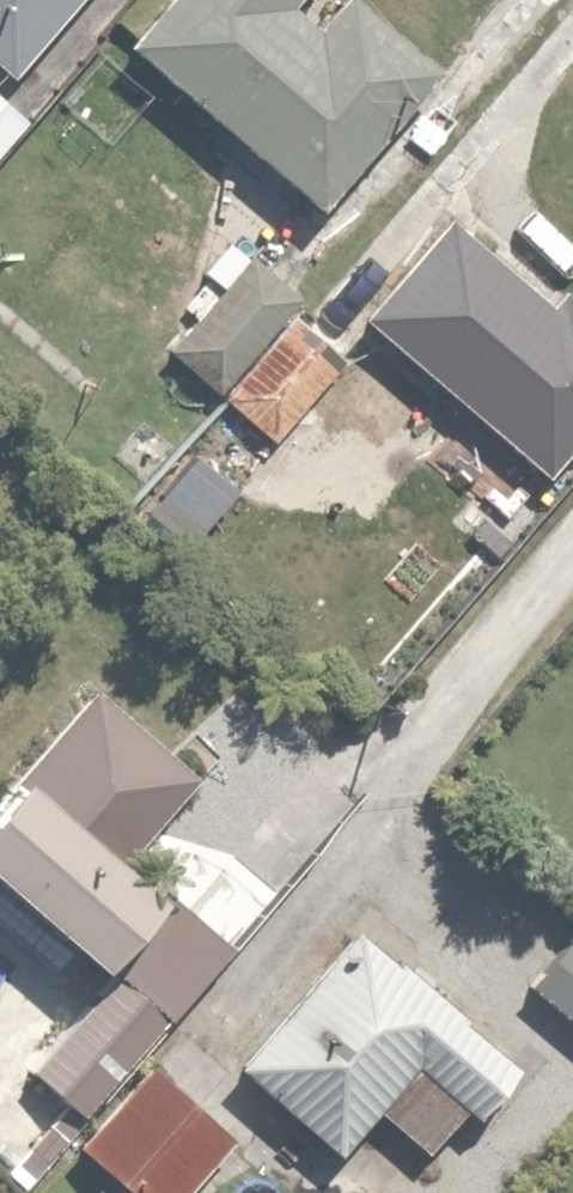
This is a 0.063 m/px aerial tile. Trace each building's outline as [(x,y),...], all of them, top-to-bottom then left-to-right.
[(15,76),(82,0),(0,0),(0,62),(15,76)] [(127,42),(321,208),(438,70),(356,0),(346,0),(318,33),(286,5),(290,0),(163,0),(127,42)] [(35,126),(0,93),(0,162),(35,126)] [(356,317),(549,484),(572,456),(572,294),(460,197),(356,317)] [(221,394),(302,299),(247,253),(167,350),(221,394)] [(302,299),(221,394),(276,440),(356,343),(302,299)] [(0,803),(0,926),(59,975),(84,946),(108,965),(167,893),(120,855),(194,766),(97,686),(0,803)] [(363,926),(235,1064),(331,1154),(418,1062),(482,1121),(524,1076),(363,926)] [(526,983),(572,1028),(572,934),(526,983)] [(157,1020),(103,972),(35,1050),(45,1058),(14,1093),(59,1132),(157,1020)] [(146,1056),(71,1141),(129,1192),(181,1192),(233,1133),(146,1056)]
